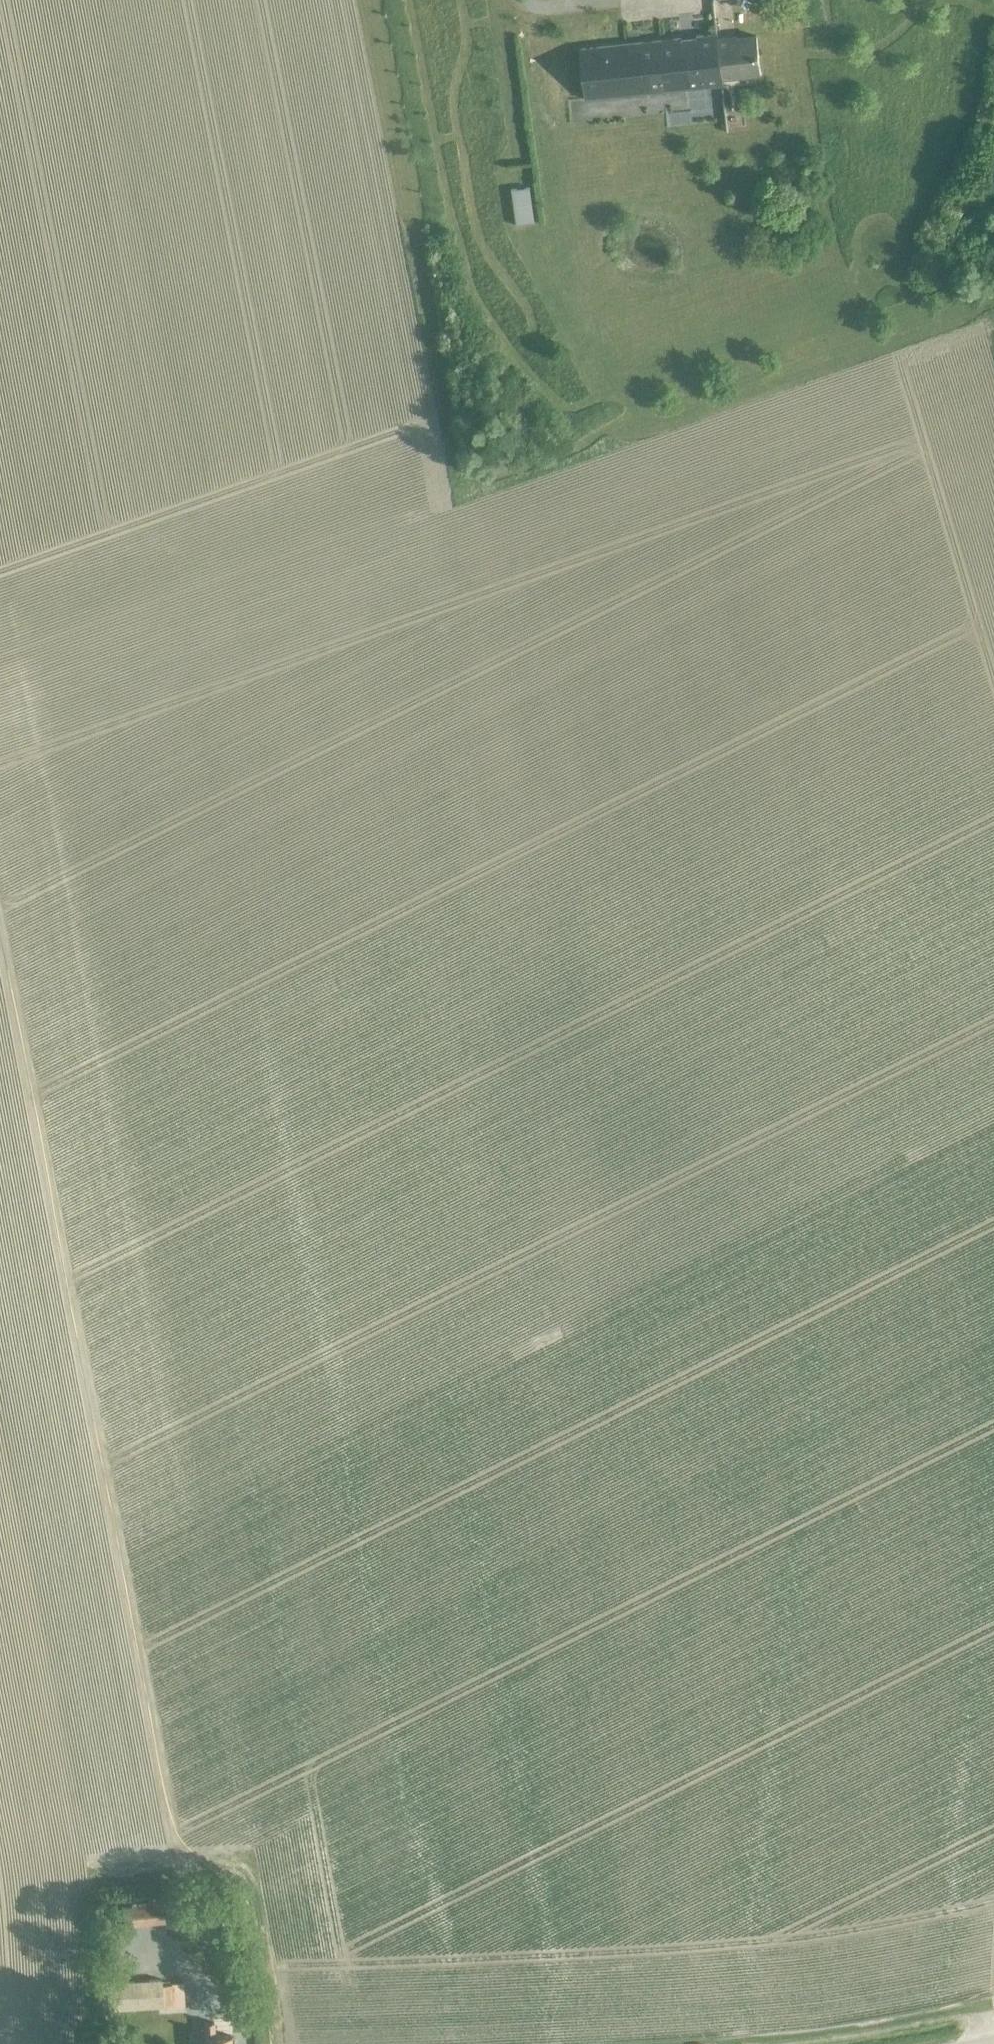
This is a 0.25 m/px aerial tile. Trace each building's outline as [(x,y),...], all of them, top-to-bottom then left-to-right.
[(717,79),(758,74),(753,36),(714,40),(713,34),(580,49),(586,100),(718,85),(717,79)] [(528,187),(510,189),(515,224),(533,222),(528,187)] [(182,1885),(162,1887),(163,1899),(183,1897),(182,1885)] [(153,1923),(164,1922),(162,1900),(147,1901),(148,1905),(121,1908),(122,1926),(153,1923)] [(160,1980),(128,1982),(105,1983),(106,2009),(170,2006),(169,1984),(161,1985),(160,1980)] [(203,2043),(230,2043),(230,2035),(214,2035),(213,2022),(202,2023),(203,2043)]
